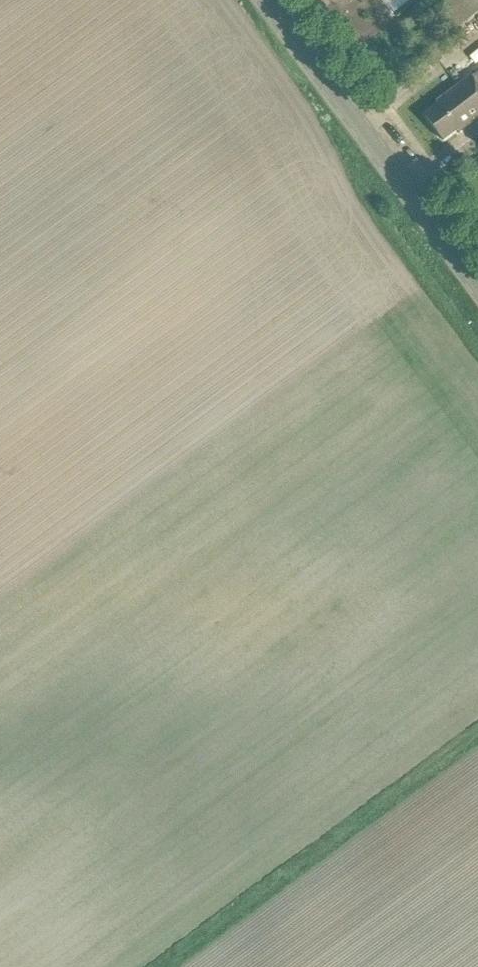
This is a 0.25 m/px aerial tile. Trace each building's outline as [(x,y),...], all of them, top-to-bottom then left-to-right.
[(425,115),(443,141),(458,130),(460,132),(477,120),(477,74),(474,77),(473,76),(438,100),(441,105),(425,115)]
